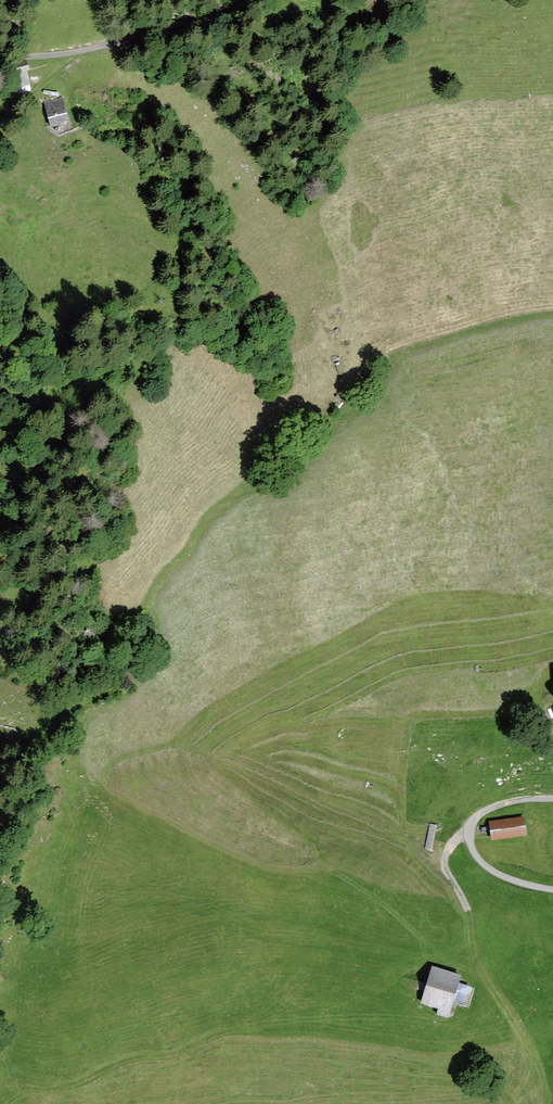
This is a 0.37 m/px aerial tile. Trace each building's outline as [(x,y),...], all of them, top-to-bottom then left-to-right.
[(45,103),(51,126),(67,121),(61,99),(45,103)] [(491,822),(493,839),(525,834),(523,818),(491,822)] [(458,982),(460,975),(433,967),(431,974),(458,982)] [(437,1014),(447,1017),(458,982),(431,974),(422,1003),(439,1008),(437,1014)]
